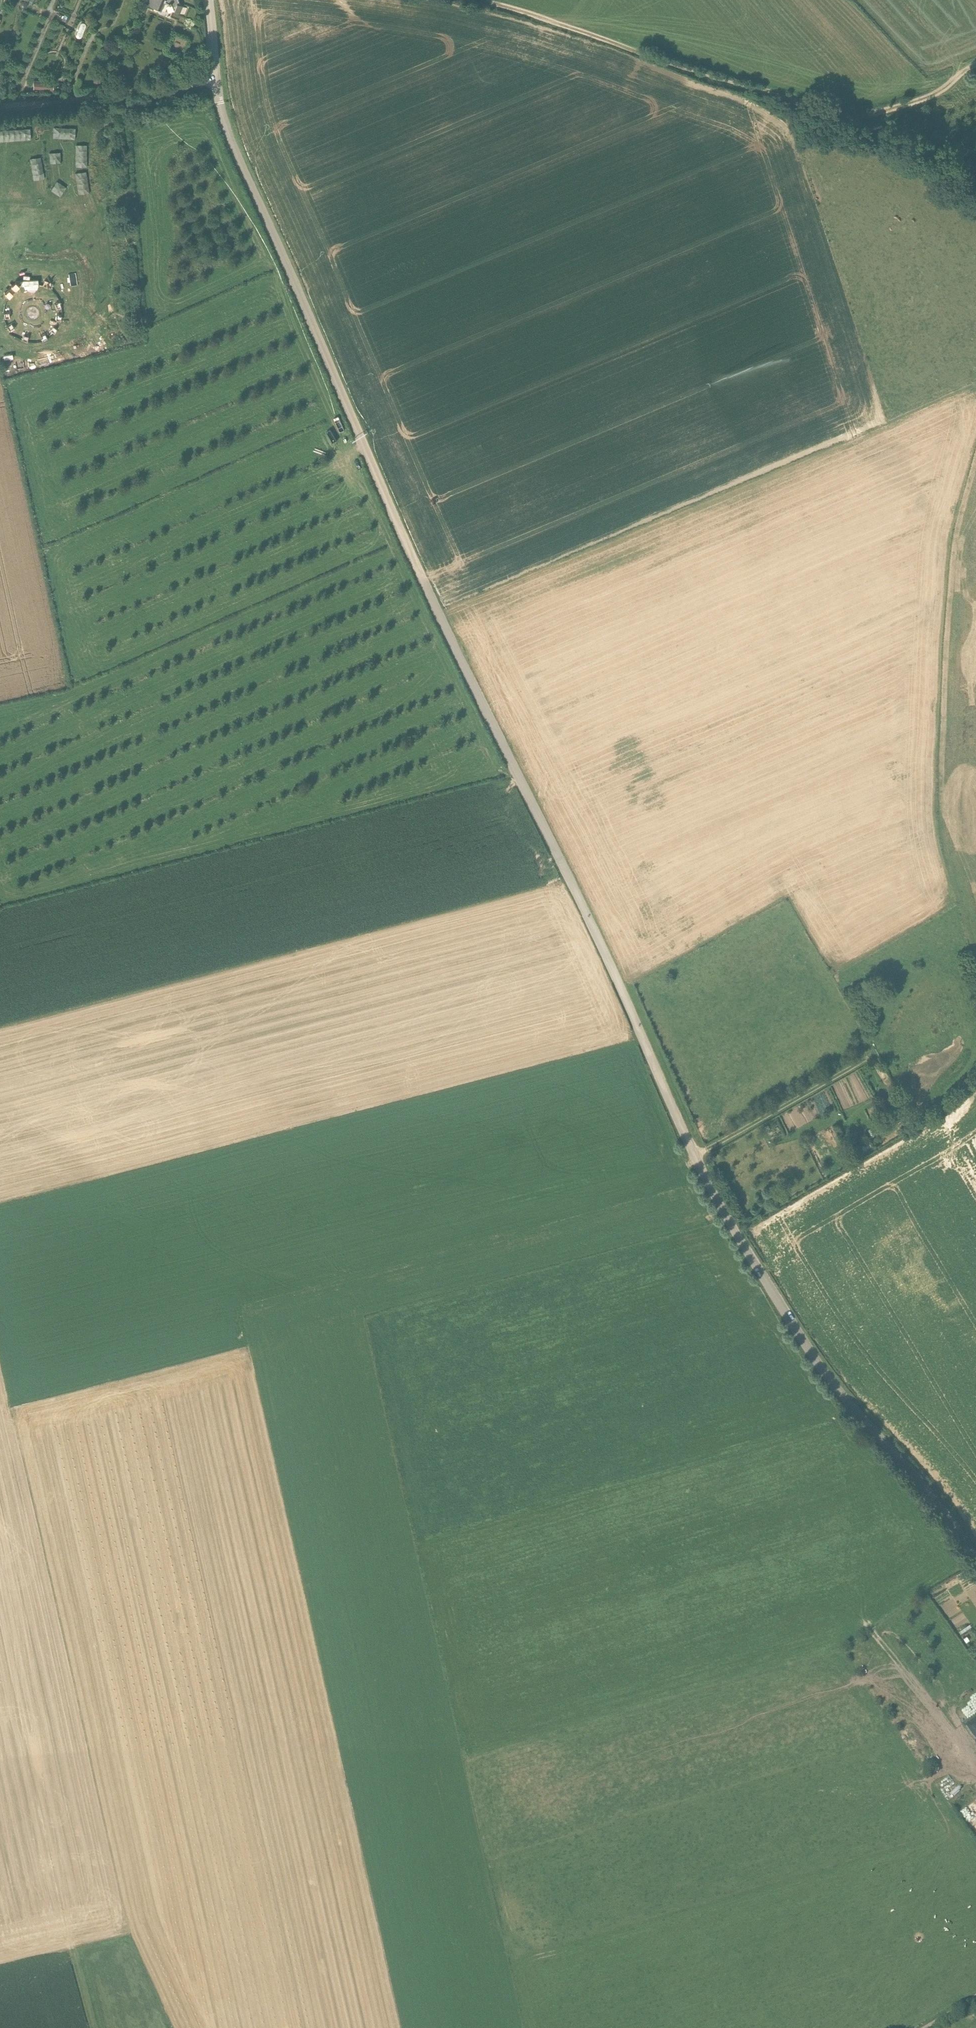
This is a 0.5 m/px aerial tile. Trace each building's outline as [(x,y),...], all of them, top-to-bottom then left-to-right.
[(149,2),(148,5),(160,10),(163,3),(169,5),(171,4),(174,11),(185,15),(188,8),(180,5),(178,0),(149,0),(149,2)] [(101,76),(93,77),(94,85),(101,84),(101,76)] [(54,82),(34,81),(33,90),(53,92),(54,82)]
